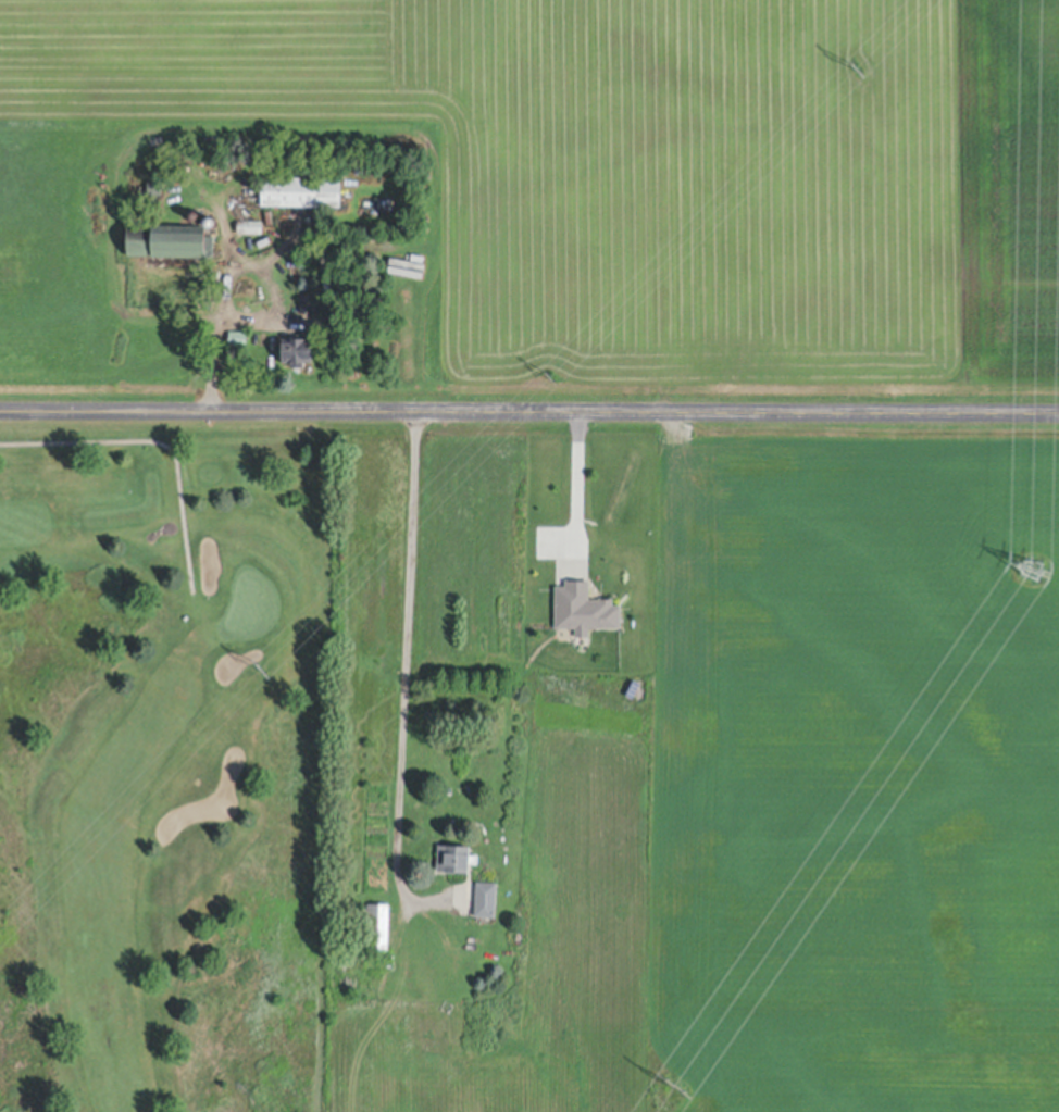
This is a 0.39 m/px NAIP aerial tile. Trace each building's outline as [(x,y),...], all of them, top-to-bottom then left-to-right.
[(262,176),(340,177),(340,207),(261,205),(262,176)] [(147,180),(161,180),(161,196),(147,196),(147,180)] [(134,196),(128,207),(123,204),(128,193),(134,196)] [(198,223),(197,223),(196,223),(195,223),(194,223),(192,222),(191,221),(191,220),(190,218),(190,217),(190,216),(191,216),(191,215),(191,214),(192,214),(192,213),(194,213),(195,213),(195,212),(196,212),(197,212),(198,212),(198,213),(199,213),(200,213),(200,214),(201,214),(201,215),(201,216),(201,217),(202,217),(202,218),(201,218),(201,220),(201,221),(200,222),(199,222),(199,223),(198,223)] [(213,227),(212,227),(211,228),(210,228),(209,228),(208,227),(207,227),(207,226),(205,226),(205,225),(204,224),(204,223),(204,222),(204,221),(205,221),(205,220),(207,220),(207,218),(208,218),(208,217),(209,217),(210,217),(211,217),(212,217),(212,218),(213,218),(214,220),(214,221),(215,221),(215,222),(215,223),(215,224),(215,225),(214,225),(214,226),(213,226),(213,227)] [(237,221),(262,221),(262,233),(237,233),(237,221)] [(294,230),(298,221),(307,225),(302,235),(294,230)] [(127,225),(205,225),(205,236),(213,236),(213,257),(127,255),(127,225)] [(300,293),(314,293),(314,313),(300,313),(300,293)] [(228,332),(247,332),(246,348),(228,347),(228,332)] [(283,338),(291,338),(307,338),(312,338),(312,362),(304,362),(304,366),(290,366),(290,362),(283,362),(283,338)] [(555,628),(555,586),(565,586),(565,580),(569,580),(585,580),(589,580),(589,600),(599,600),(599,598),(603,598),(603,599),(610,599),(610,598),(613,598),(613,605),(621,605),(621,628),(589,628),(589,637),(575,637),(575,628),(555,628)] [(437,872),(438,846),(470,847),(470,855),(478,855),(477,865),(469,864),(469,874),(444,873),(444,872),(437,872)] [(474,917),(476,883),(497,884),(496,919),(474,917)] [(366,949),(367,904),(389,905),(388,950),(366,949)]
